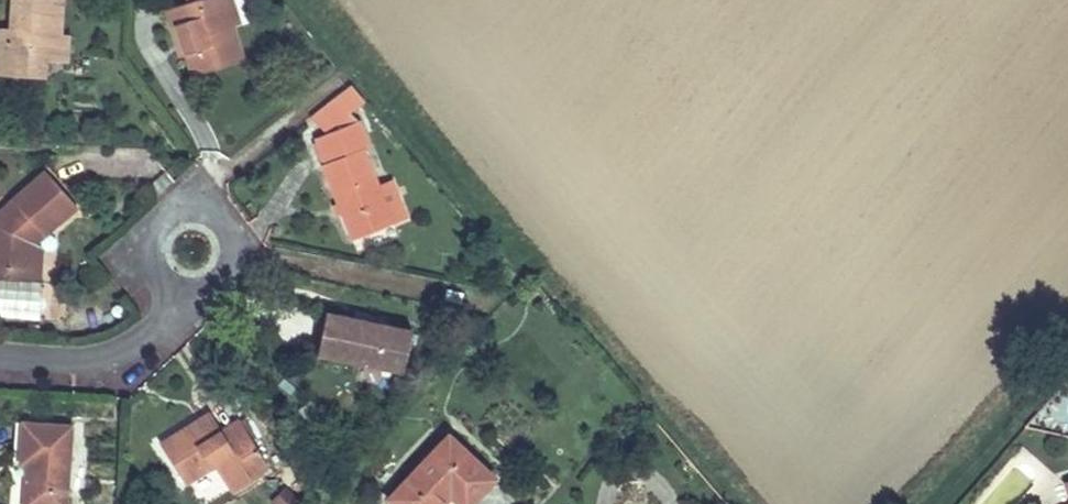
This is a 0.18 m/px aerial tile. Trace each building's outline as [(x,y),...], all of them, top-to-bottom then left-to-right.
[(8,32),(8,40),(0,39),(0,62),(19,63),(18,76),(45,78),(46,60),(57,61),(58,37),(60,0),(11,0),(8,32)] [(168,28),(176,27),(186,56),(192,76),(242,60),(231,25),(223,0),(199,0),(163,11),(168,28)] [(231,25),(239,23),(232,0),(223,0),(231,25)] [(186,56),(176,27),(168,28),(178,59),(186,56)] [(8,40),(8,32),(0,31),(0,39),(8,40)] [(58,37),(57,61),(64,62),(67,38),(58,37)] [(19,63),(0,62),(0,75),(18,76),(19,63)] [(358,124),(317,141),(326,165),(323,166),(352,238),(390,222),(376,186),(362,150),(367,148),(358,124)] [(0,224),(0,269),(32,271),(35,242),(75,207),(44,173),(6,207),(15,216),(6,225),(0,224)] [(376,186),(390,222),(404,217),(390,181),(376,186)] [(0,212),(0,224),(6,225),(15,216),(6,207),(0,212)] [(43,245),(35,242),(32,271),(41,271),(43,245)] [(401,374),(409,331),(323,314),(315,357),(401,374)] [(209,437),(219,431),(208,415),(200,420),(209,437)] [(158,446),(183,483),(213,465),(227,490),(265,467),(237,421),(219,431),(209,437),(200,420),(158,446)] [(70,427),(21,424),(18,465),(26,466),(33,467),(32,477),(25,476),(23,503),(64,503),(70,427)] [(387,499),(392,503),(440,503),(448,496),(457,503),(468,503),(491,480),(446,437),(387,499)]
